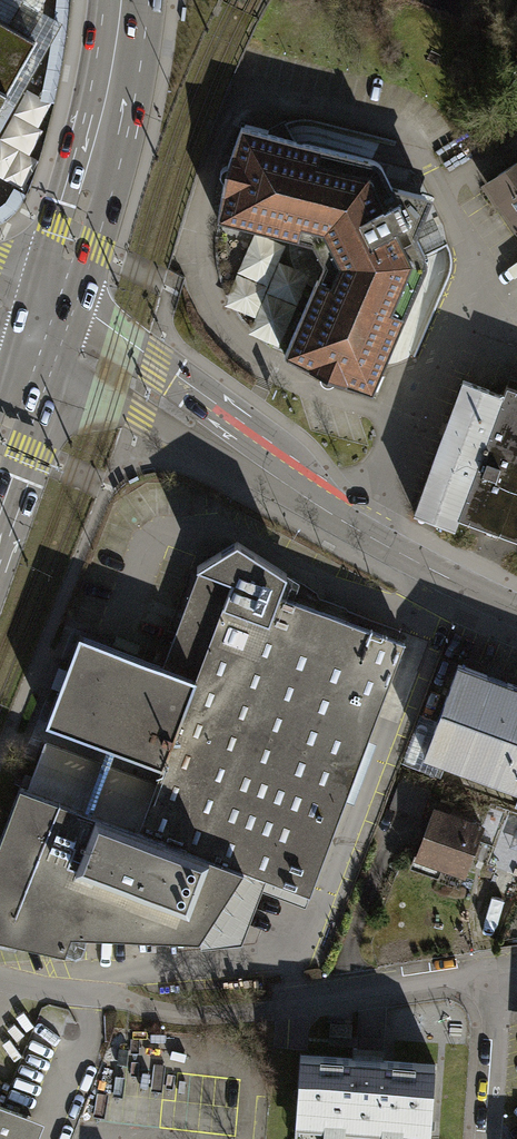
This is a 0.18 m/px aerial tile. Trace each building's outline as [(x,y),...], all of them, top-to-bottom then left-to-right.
[(35,41),(0,20),(0,102),(35,41)] [(374,161),(241,127),(229,164),(224,181),(217,220),(307,243),(314,257),(321,271),(283,355),(328,377),(373,393),(427,267),(426,257),(424,251),(419,242),(415,233),(419,231),(430,205),(425,195),(398,188),(393,191),(390,184),(381,165),(378,163),(374,161)] [(484,184),(497,205),(500,203),(516,227),(516,162),(484,184)] [(503,395),(462,380),(413,513),(455,528),(459,518),(503,395)] [(507,384),(503,395),(459,518),(516,539),(516,388),(507,384)] [(71,934),(199,939),(244,870),(310,895),(405,643),(278,595),(287,573),(237,541),(196,566),(199,567),(163,665),(79,634),(46,723),(162,767),(156,783),(45,741),(27,789),(20,786),(0,839),(0,938),(65,952),(71,934)] [(458,664),(424,755),(516,790),(516,686),(458,664)] [(482,826),(433,808),(412,866),(438,875),(441,865),(464,874),(482,826)] [(301,1054),(295,1133),(373,1138),(430,1138),(435,1064),(383,1060),(384,1050),(352,1048),(352,1058),(301,1054)] [(44,1122),(0,1104),(0,1138),(37,1138),(44,1122)]
